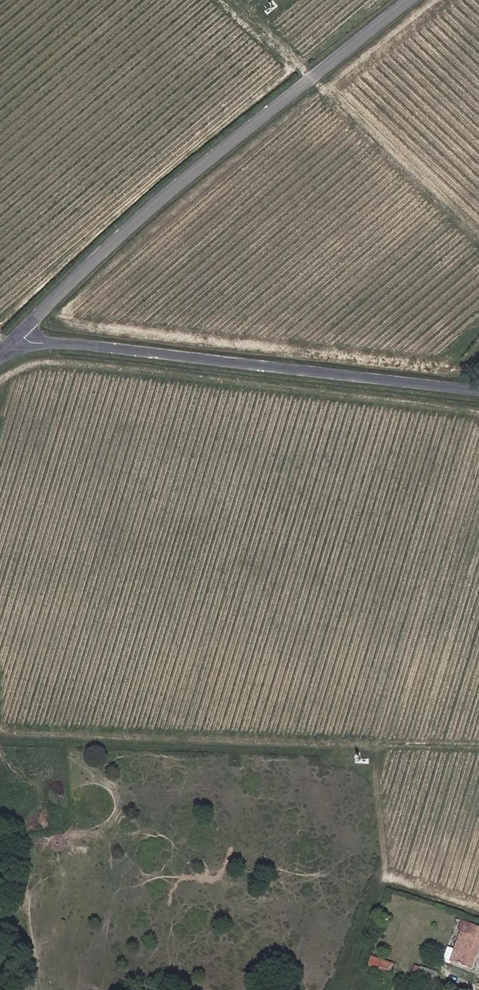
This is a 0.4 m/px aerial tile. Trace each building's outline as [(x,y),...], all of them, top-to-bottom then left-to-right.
[(463,930),(478,936),(478,926),(466,921),(463,930)] [(478,952),(478,936),(463,930),(453,961),(474,967),(478,952)] [(374,954),(370,963),(390,972),(394,963),(374,954)]
